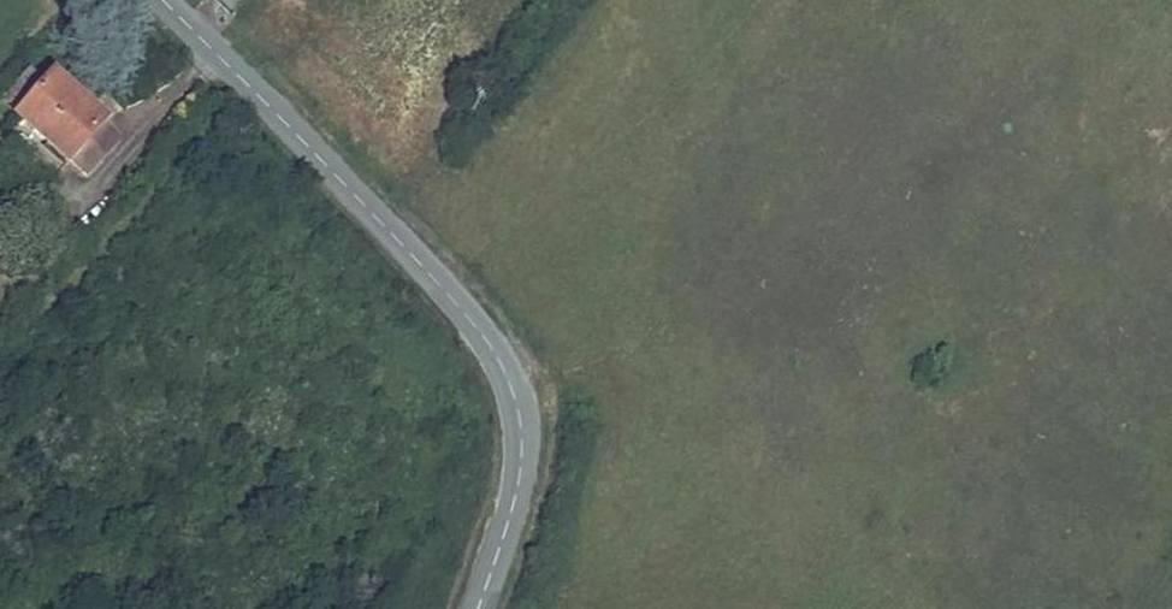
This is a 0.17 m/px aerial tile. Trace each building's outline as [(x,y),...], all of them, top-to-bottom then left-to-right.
[(50,127),(116,187),(154,149),(89,87),(80,97),(69,86),(47,109),(59,118),(50,127)]
